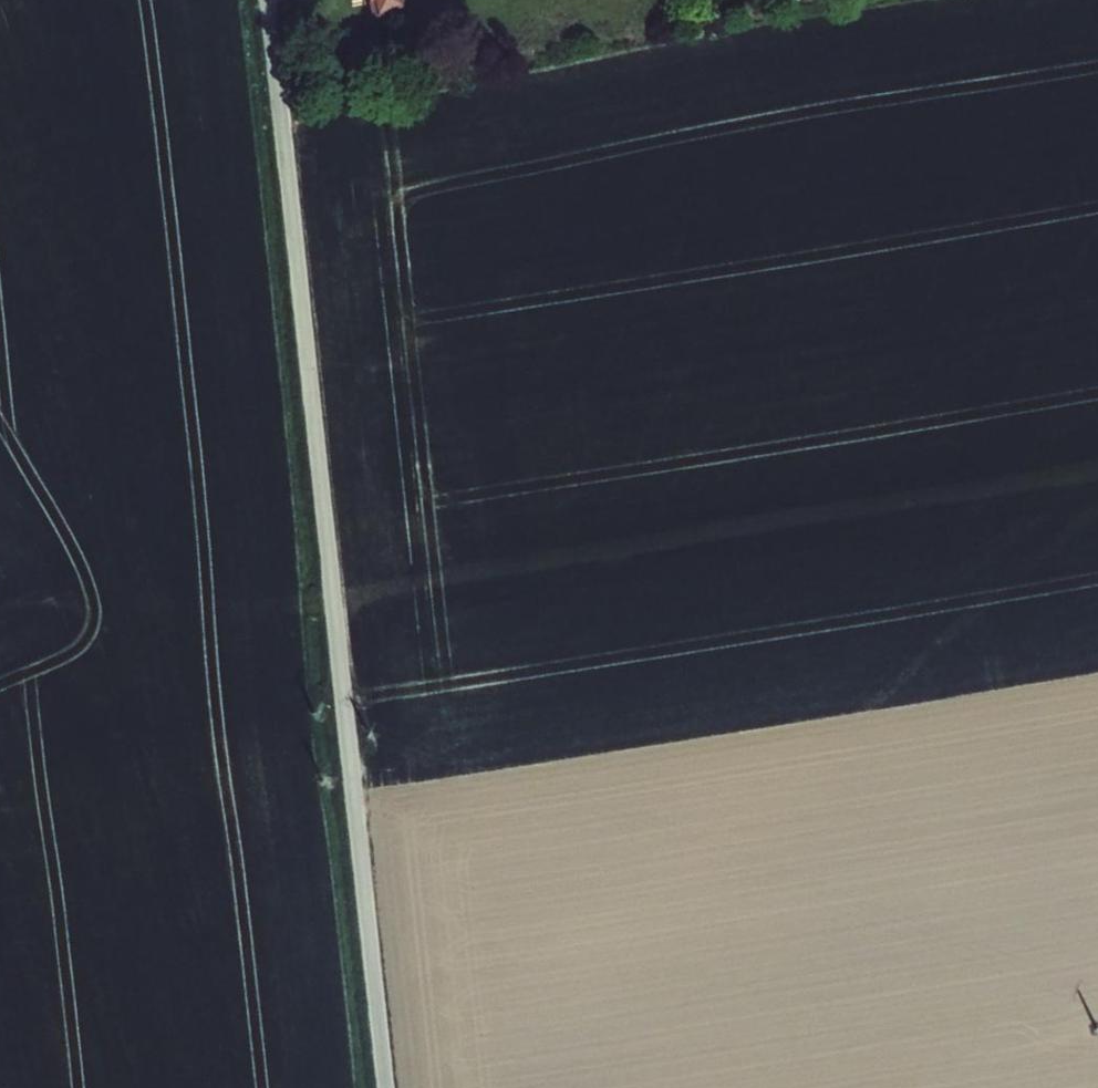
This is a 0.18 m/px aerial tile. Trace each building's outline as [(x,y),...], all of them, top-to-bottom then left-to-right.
[(382,34),(414,18),(406,0),(370,0),(382,34)]
